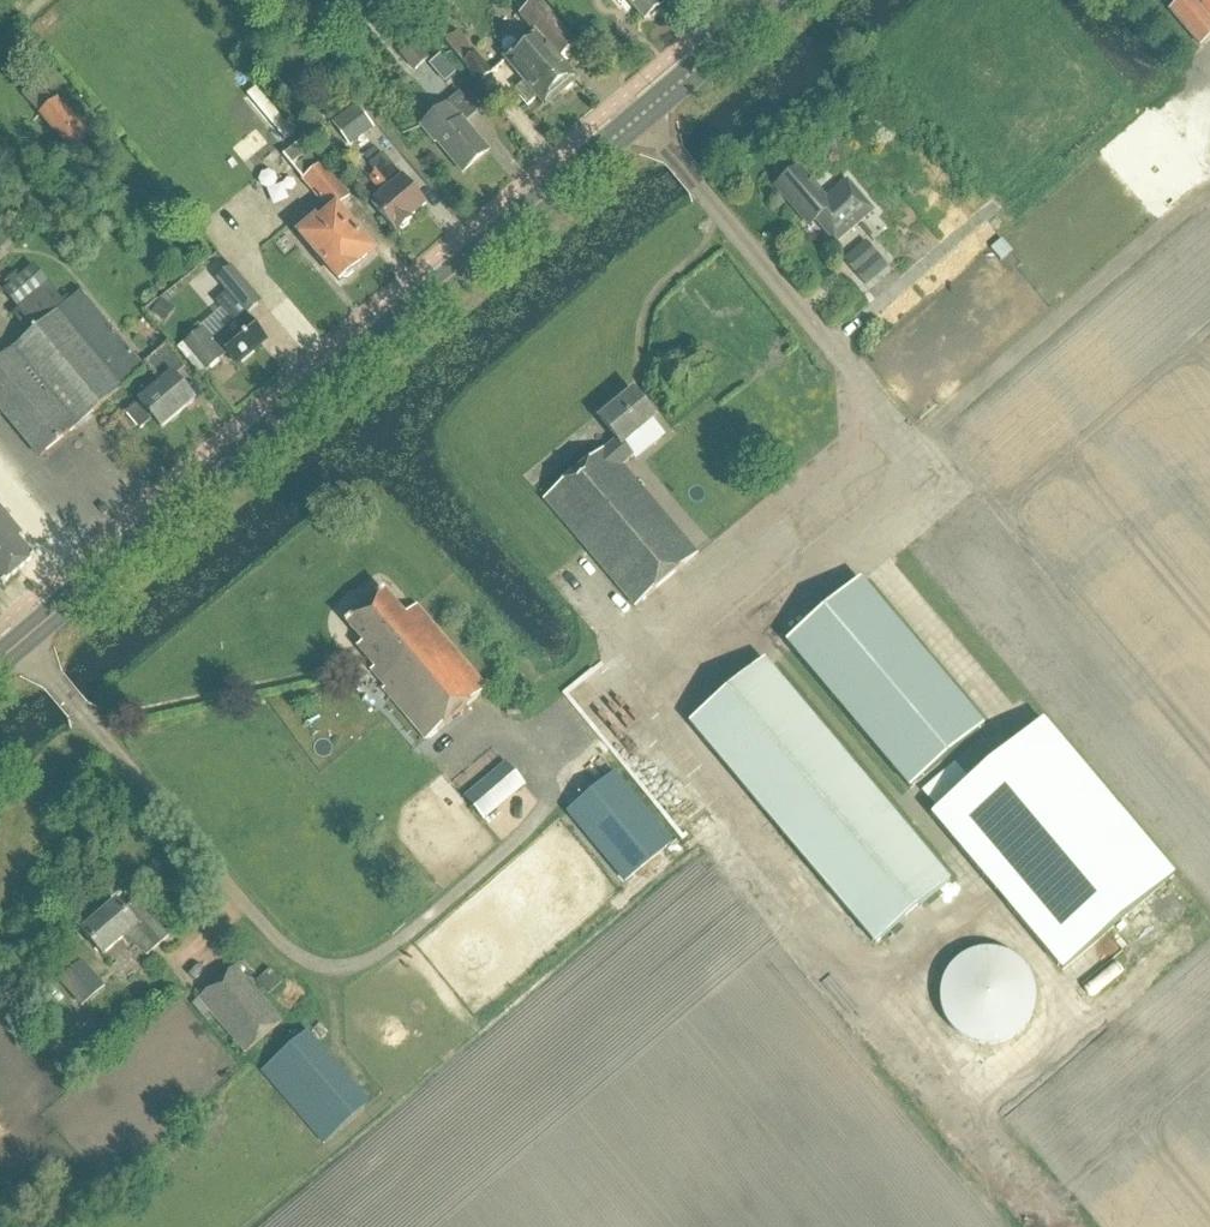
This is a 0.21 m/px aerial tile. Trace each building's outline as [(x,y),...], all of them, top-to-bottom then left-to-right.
[(620,7),(627,2),(644,22),(646,21),(652,22),(660,15),(660,9),(662,7),(656,0),(614,0),(620,7)] [(1200,48),(1209,40),(1209,0),(1182,0),(1169,11),(1200,48)] [(573,80),(558,61),(576,46),(538,1),(520,17),(536,36),(507,60),(526,84),(515,93),(527,108),(538,98),(544,105),(560,91),(567,91),(572,87),(573,80)] [(415,42),(402,55),(400,56),(414,73),(429,60),(429,59),(415,42)] [(478,87),(492,76),(470,46),(456,57),(478,87)] [(442,58),(431,68),(439,76),(450,67),(442,58)] [(23,95),(71,153),(91,136),(59,99),(55,102),(38,82),(23,95)] [(421,128),(435,145),(437,144),(462,174),(488,152),(465,124),(476,115),(460,96),(421,128)] [(332,123),(350,147),(374,130),(356,105),(332,123)] [(299,235),(339,283),(342,280),(347,281),(354,275),(354,271),(358,268),(357,267),(373,253),(351,227),(351,221),(339,208),(349,199),(302,142),(283,158),(303,181),(330,214),(318,225),(315,221),(299,235)] [(411,219),(426,207),(383,155),(381,156),(375,149),(365,158),(370,165),(363,172),(382,195),(371,204),(396,233),(399,230),(403,231),(408,226),(408,223),(412,220),(411,219)] [(812,213),(818,219),(815,222),(836,246),(873,213),(847,182),(826,200),(799,168),(774,189),(802,221),(812,213)] [(891,269),(868,243),(846,262),(869,288),(891,269)] [(9,288),(3,293),(18,311),(12,316),(29,337),(0,361),(0,412),(40,460),(145,372),(80,294),(71,302),(68,298),(63,303),(33,267),(19,280),(15,274),(5,282),(9,288)] [(187,346),(209,371),(228,355),(237,366),(266,342),(246,319),(247,318),(246,318),(260,306),(231,272),(217,284),(228,297),(217,306),(234,327),(213,345),(203,333),(187,346)] [(126,414),(140,431),(153,420),(162,431),(195,403),(175,379),(186,370),(167,347),(146,364),(163,385),(141,403),(140,402),(126,414)] [(544,501),(635,609),(698,556),(622,467),(633,458),(624,447),(655,420),(633,393),(600,421),(617,442),(603,453),(602,453),(544,501)] [(21,571),(34,560),(18,541),(23,537),(0,509),(0,548),(21,571)] [(3,586),(21,571),(0,548),(0,583),(3,586)] [(786,643),(910,791),(984,729),(860,582),(786,643)] [(383,691),(427,742),(486,691),(416,608),(404,618),(384,593),(347,625),(363,644),(358,649),(375,669),(371,673),(385,689),(383,691)] [(688,725),(874,947),(949,884),(763,663),(688,725)] [(1043,722),(931,816),(1062,972),(1174,878),(1043,722)] [(956,763),(970,780),(998,757),(984,740),(956,763)] [(465,799),(484,821),(525,786),(506,764),(465,799)] [(676,841),(671,845),(614,775),(567,814),(624,884),(665,851),(674,862),(685,853),(676,841)] [(145,957),(164,941),(145,920),(136,928),(117,905),(82,934),(102,957),(124,939),(145,957)] [(1028,952),(943,955),(946,1041),(1031,1038),(1028,952)] [(59,982),(74,1000),(97,980),(82,963),(59,982)] [(236,968),(199,1000),(246,1055),(283,1022),(236,968)] [(309,1033),(262,1073),(323,1146),(371,1106),(309,1033)]
